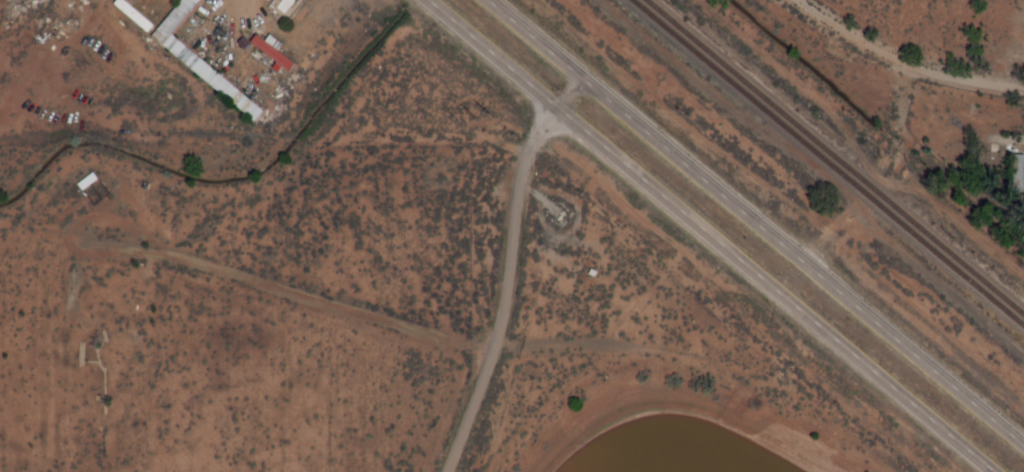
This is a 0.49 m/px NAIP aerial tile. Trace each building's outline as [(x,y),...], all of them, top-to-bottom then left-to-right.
[(200,0),(178,0),(148,39),(253,121),(263,109),(170,38),(200,0)] [(267,35),(263,42),(252,34),(245,44),(284,73),(291,63),(274,51),(279,44),(267,35)] [(1023,195),(1023,155),(1007,155),(1007,195),(1023,195)] [(97,180),(92,173),(76,184),(81,190),(97,180)]
